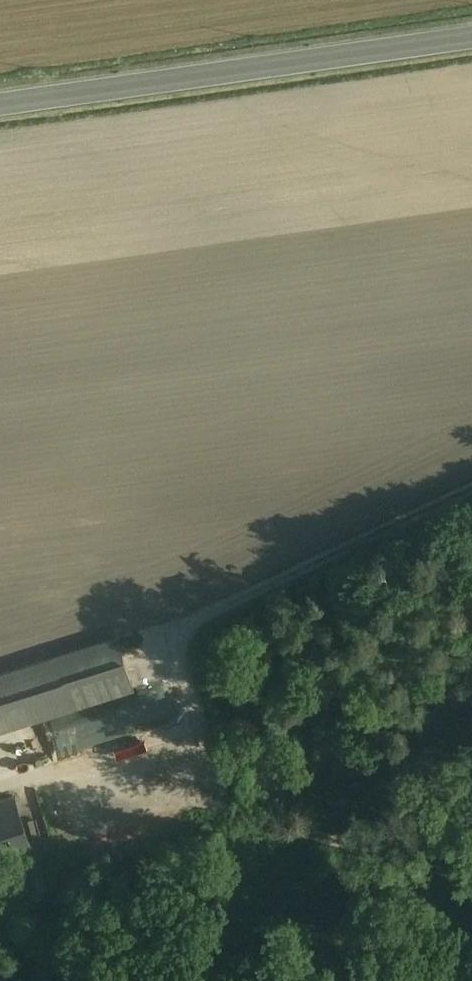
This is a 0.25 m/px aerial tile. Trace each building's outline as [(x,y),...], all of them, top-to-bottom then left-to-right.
[(0,674),(0,727),(132,686),(117,638),(0,674)] [(14,794),(0,798),(0,853),(31,843),(14,794)]
